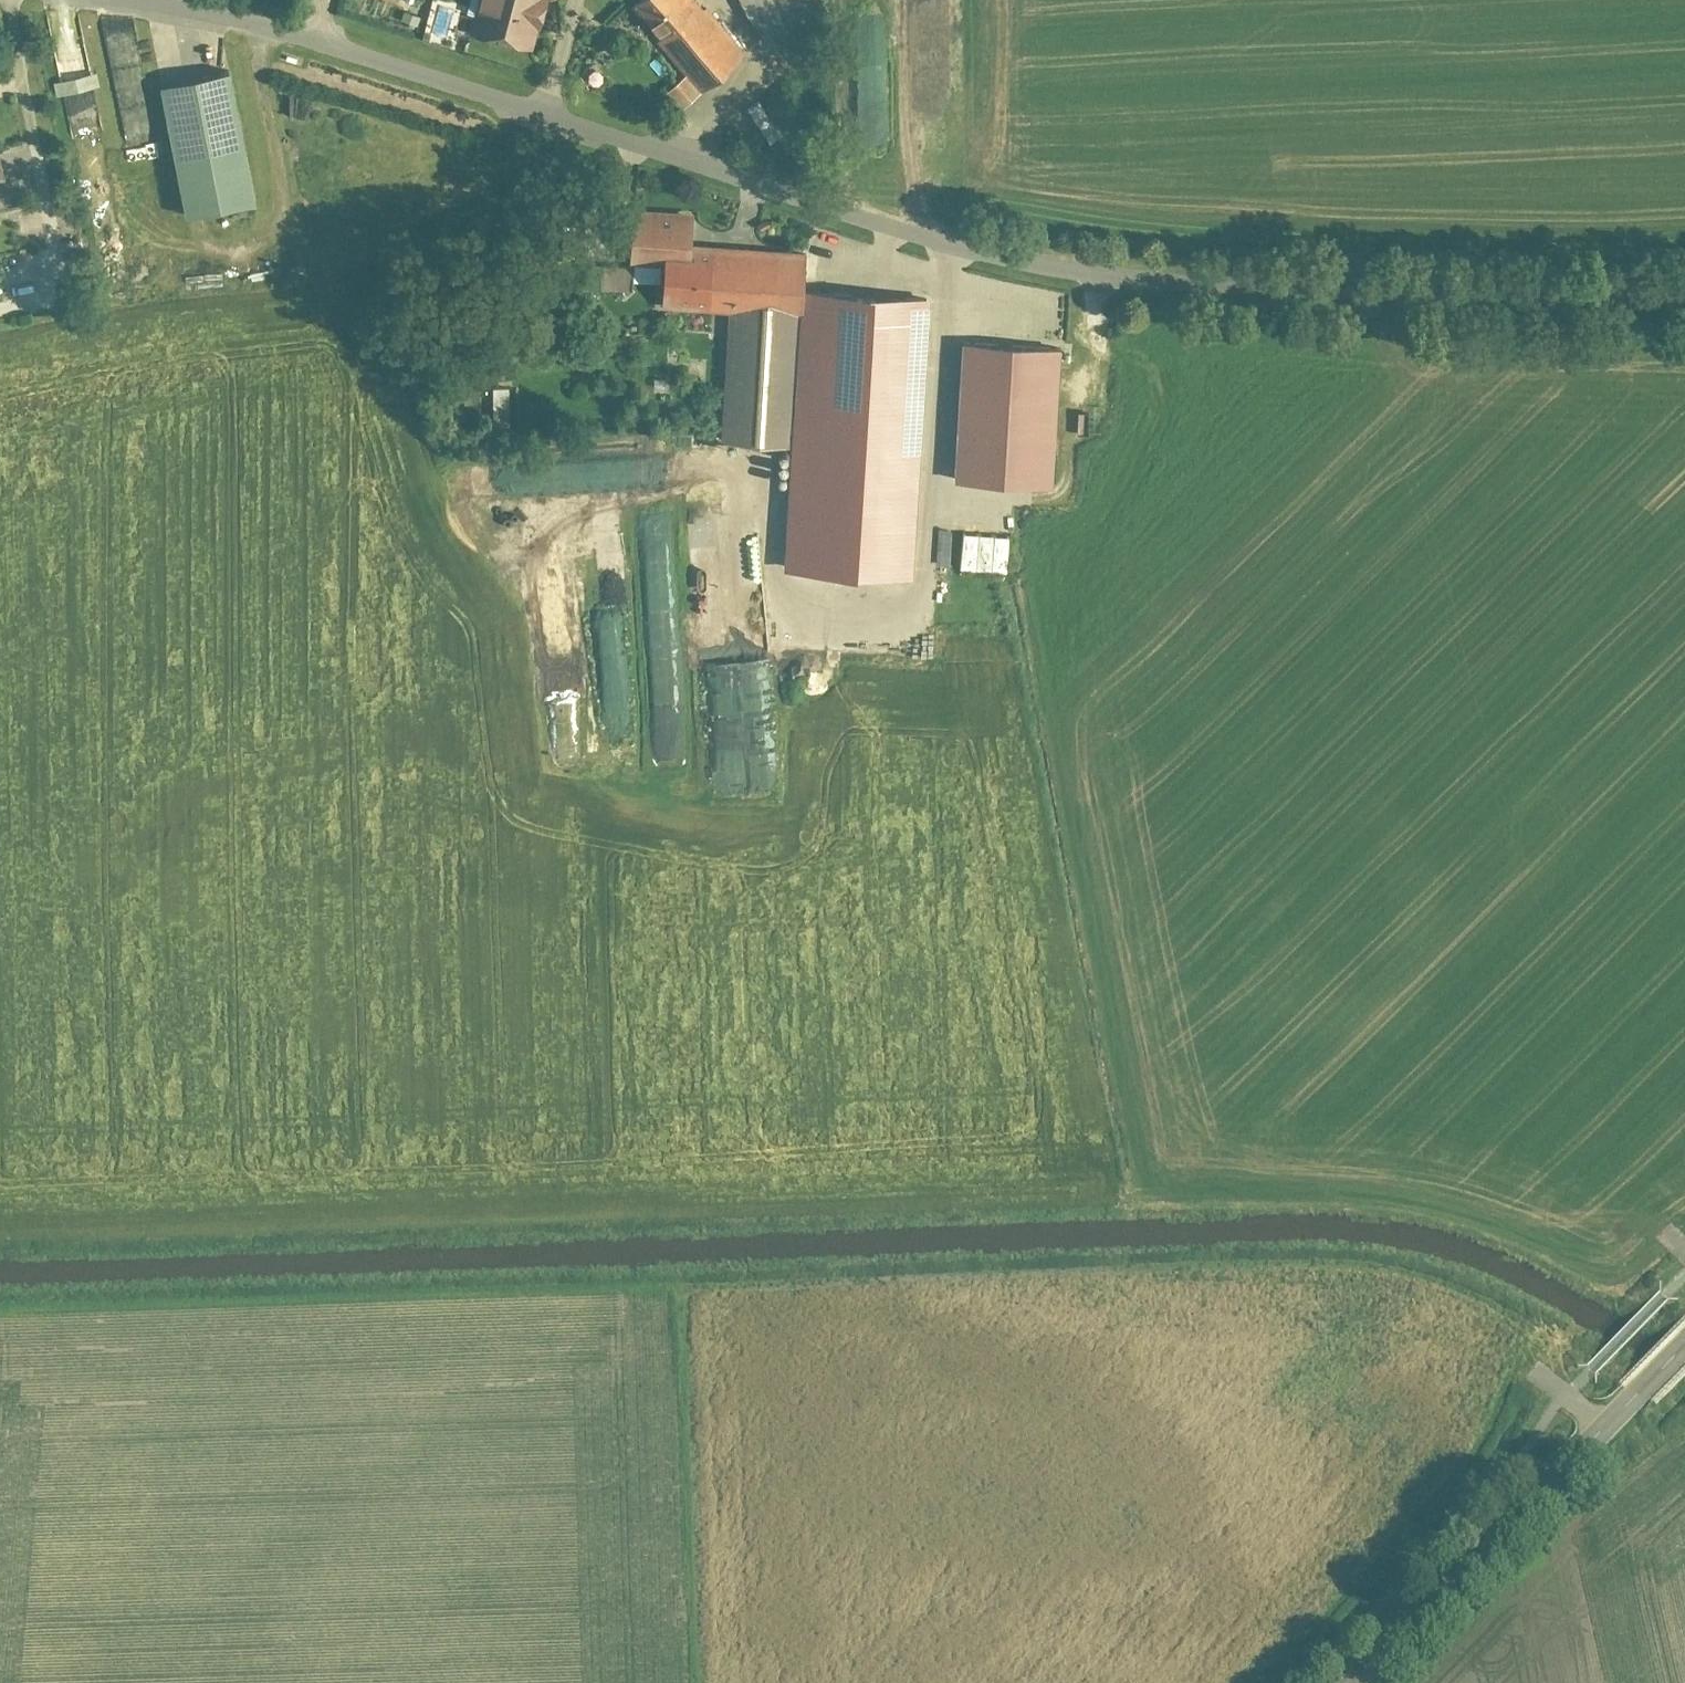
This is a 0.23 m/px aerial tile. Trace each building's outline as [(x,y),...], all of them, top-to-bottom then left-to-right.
[(476,34),(533,48),(544,0),(484,0),(476,34)] [(705,97),(748,63),(698,0),(656,0),(639,13),(705,97)] [(774,49),(828,21),(817,0),(749,0),(774,49)] [(179,91),(205,216),(270,202),(244,77),(179,91)] [(10,185),(5,157),(0,158),(0,187),(10,185)] [(804,374),(919,369),(923,417),(1039,408),(1034,350),(1095,347),(1093,307),(912,320),(911,300),(813,306),(817,250),(710,243),(712,219),(641,213),(637,269),(676,272),(674,311),(734,315),(728,444),(803,447),(804,374)]
